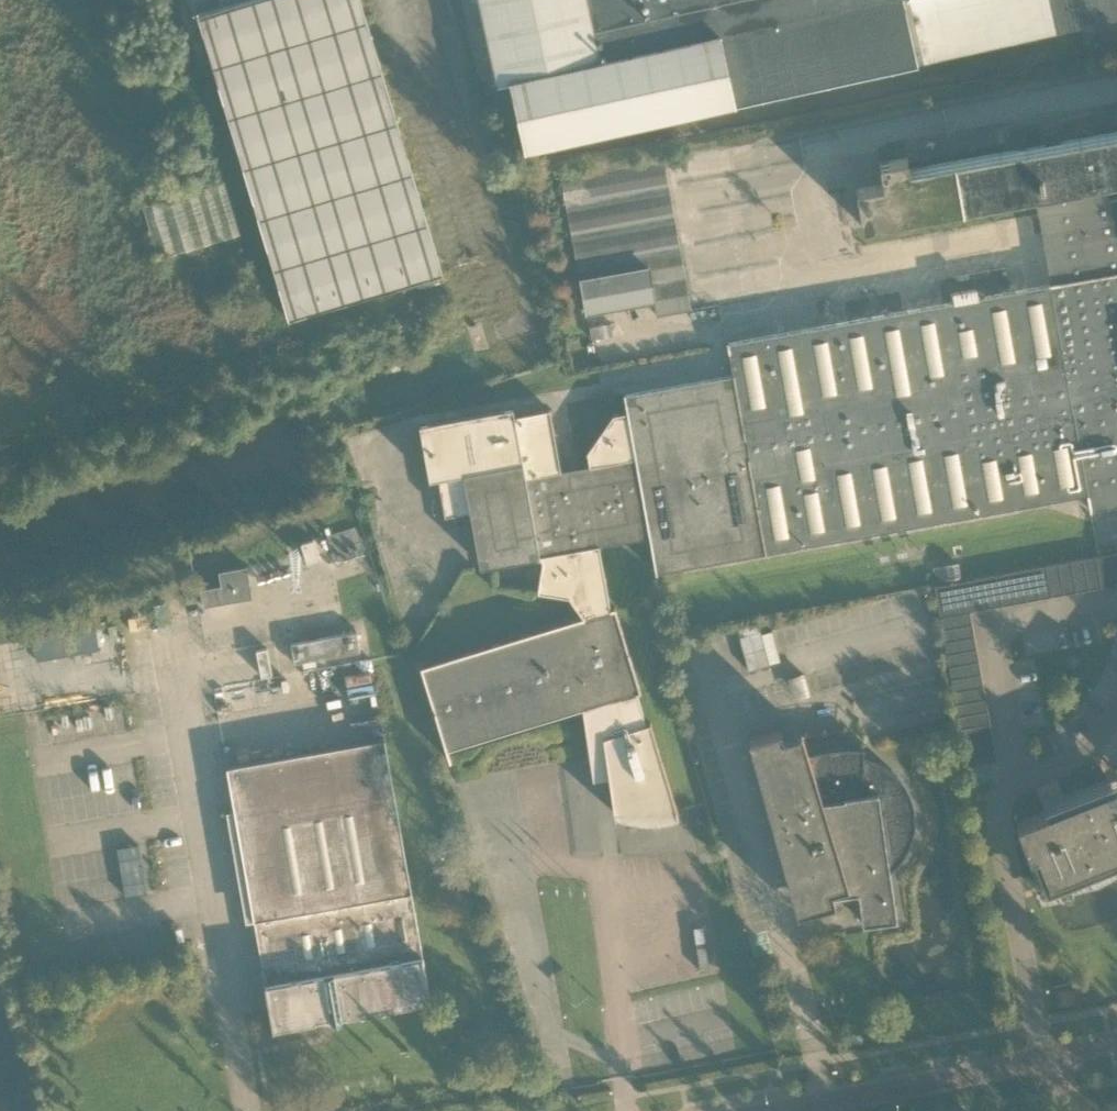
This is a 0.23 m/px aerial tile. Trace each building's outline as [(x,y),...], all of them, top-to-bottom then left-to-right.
[(288,318),(441,272),(360,0),(242,0),(197,14),(288,318)] [(496,84),(508,81),(523,149),(1116,18),(1116,0),(478,0),(496,84)] [(1099,49),(1116,46),(1116,31),(1096,35),(1099,49)] [(472,515),(481,567),(538,556),(541,562),(537,593),(569,597),(581,614),(583,617),(421,667),(451,761),(452,761),(449,750),(571,713),(584,709),(591,761),(607,759),(615,814),(616,813),(616,811),(676,810),(676,812),(678,812),(615,608),(611,608),(606,581),(599,545),(649,536),(656,572),(965,515),(1087,494),(1090,509),(1116,504),(1116,197),(1108,199),(1105,182),(1116,180),(1116,130),(1059,140),(1057,129),(1041,132),(1043,144),(908,168),(906,158),(879,163),(883,184),(855,189),(862,227),(1034,196),(1049,283),(976,296),(975,288),(951,292),(953,301),(726,341),(732,374),(623,393),(626,411),(612,414),(611,415),(585,451),(588,465),(559,470),(557,456),(548,408),(513,414),(512,405),(418,422),(428,478),(437,477),(444,515),(471,511),(472,515)] [(560,173),(580,281),(585,313),(655,302),(657,316),(692,309),(663,154),(560,173)] [(241,233),(225,181),(143,206),(159,258),(241,233)] [(355,525),(329,535),(334,548),(360,538),(355,525)] [(320,559),(314,538),(301,542),(308,563),(320,559)] [(1108,554),(1114,584),(1116,584),(1116,553),(1108,554)] [(1102,587),(1114,584),(1108,554),(1095,557),(1102,587)] [(1095,557),(1082,559),(1088,589),(1102,587),(1095,557)] [(1082,559),(1070,561),(1077,591),(1088,589),(1082,559)] [(1070,561),(1057,563),(1064,594),(1077,591),(1070,561)] [(947,564),(949,578),(960,576),(958,562),(947,564)] [(1057,563),(1046,566),(1052,596),(1064,594),(1057,563)] [(202,606),(252,597),(247,566),(218,571),(221,585),(199,589),(202,606)] [(1046,566),(1034,568),(1039,598),(1052,596),(1046,566)] [(1034,568),(1021,570),(1027,600),(1039,598),(1034,568)] [(1021,570),(1009,572),(1014,603),(1027,600),(1021,570)] [(1009,572),(996,575),(1002,605),(1014,603),(1009,572)] [(996,575),(983,577),(989,607),(1002,605),(996,575)] [(977,610),(989,607),(983,577),(971,579),(977,610)] [(934,586),(939,617),(970,611),(977,610),(971,579),(934,586)] [(972,624),(970,611),(939,617),(942,630),(972,624)] [(770,664),(758,622),(737,628),(748,670),(770,664)] [(975,637),(972,624),(942,630),(944,643),(975,637)] [(291,643),(295,662),(303,661),(304,666),(316,664),(315,658),(360,650),(356,631),(291,643)] [(977,649),(975,637),(944,643),(946,655),(977,649)] [(946,655),(949,667),(979,661),(977,649),(946,655)] [(949,667),(951,680),(981,673),(979,661),(949,667)] [(983,685),(981,673),(951,680),(953,691),(983,685)] [(953,691),(955,704),(986,698),(983,685),(953,691)] [(955,704),(958,717),(988,710),(986,698),(955,704)] [(958,717),(960,729),(990,723),(988,710),(958,717)] [(992,736),(990,723),(960,729),(962,742),(992,736)] [(833,894),(857,890),(862,923),(897,918),(890,871),(900,860),(908,848),(913,834),(915,819),(913,805),(908,791),(900,778),(890,768),(877,760),(863,756),(863,746),(861,746),(861,747),(843,747),(825,749),(808,752),(801,732),(782,737),(780,729),(748,739),(797,912),(835,901),(833,894)] [(994,747),(992,736),(962,742),(964,753),(994,747)] [(230,766),(275,1029),(433,1001),(388,739),(230,766)] [(994,747),(964,753),(966,765),(997,760),(994,747)] [(1115,786),(1017,824),(1044,893),(1116,864),(1116,791),(1115,786)] [(118,846),(126,894),(146,890),(137,842),(118,846)]
